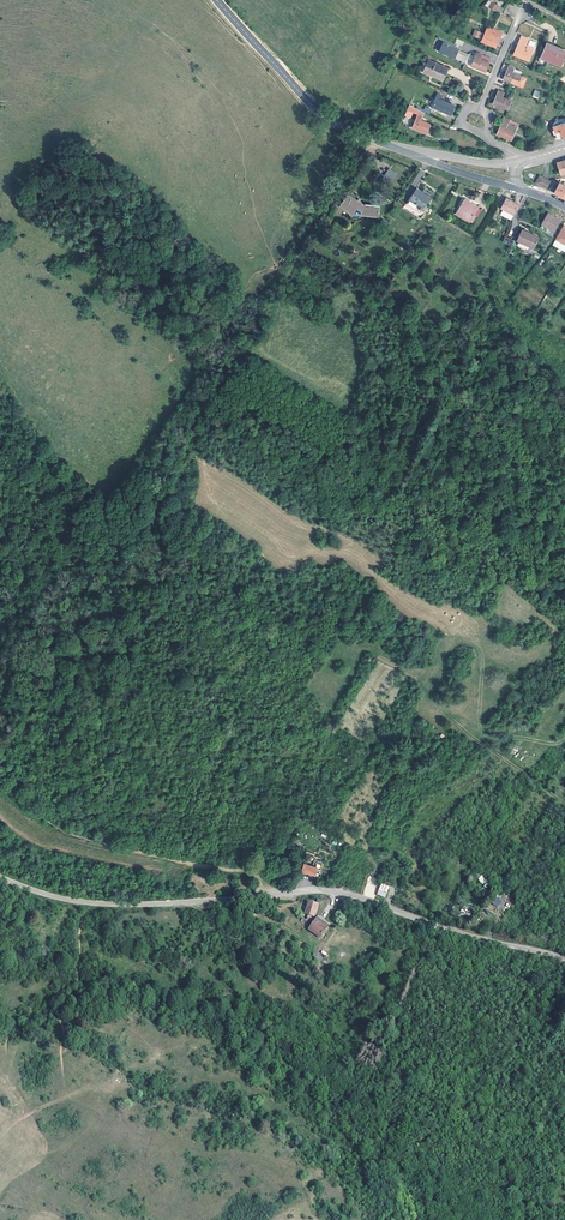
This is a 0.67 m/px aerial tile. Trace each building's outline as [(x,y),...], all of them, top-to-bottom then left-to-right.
[(491,30),(486,28),(485,32),(484,32),(480,41),(495,46),(500,32),(491,29),(491,30)] [(528,38),(520,35),(513,54),(527,60),(530,51),(528,50),(529,45),(526,44),(528,38)] [(442,41),(438,51),(459,60),(463,52),(457,49),(458,48),(442,41)] [(546,42),(540,57),(561,66),(564,57),(564,51),(546,42)] [(467,54),(463,52),(459,60),(464,62),(467,54)] [(489,58),(476,53),(474,56),(470,65),(484,71),(489,58)] [(446,67),(432,61),(425,73),(441,80),(446,67)] [(513,68),(508,66),(506,71),(506,70),(502,79),(521,86),(525,78),(519,76),(520,72),(512,69),(513,68)] [(539,98),(540,91),(534,90),(532,97),(539,98)] [(502,93),(498,91),(496,95),(495,95),(492,103),(506,109),(510,101),(501,97),(502,93)] [(442,96),(437,94),(435,98),(431,107),(450,115),(453,106),(440,100),(442,96)] [(422,112),(408,105),(406,110),(411,112),(417,115),(416,118),(415,118),(412,128),(426,133),(430,124),(426,123),(428,119),(422,117),(424,112),(422,112)] [(509,120),(504,117),(500,126),(500,125),(496,134),(511,140),(516,127),(508,123),(509,120)] [(564,136),(564,126),(564,123),(552,127),(554,134),(553,134),(553,136),(555,135),(556,139),(564,136)] [(557,163),(560,174),(561,174),(562,176),(564,177),(564,160),(557,163)] [(393,174),(386,170),(381,176),(389,181),(393,174)] [(550,182),(538,175),(534,183),(546,189),(550,182)] [(550,191),(552,192),(554,193),(558,183),(553,181),(550,184),(547,190),(550,191)] [(561,197),(564,190),(564,185),(559,182),(558,183),(554,193),(561,197)] [(429,195),(415,186),(408,197),(417,203),(416,205),(422,209),(426,203),(424,202),(429,195)] [(360,206),(345,195),(336,207),(348,215),(352,209),(358,209),(358,216),(376,217),(376,207),(360,206)] [(478,208),(461,198),(453,212),(466,219),(470,213),(474,215),(478,208)] [(518,205),(505,198),(499,209),(512,216),(518,205)] [(560,220),(547,212),(541,223),(553,231),(560,220)] [(563,227),(556,240),(564,245),(564,228),(563,227)] [(531,235),(522,230),(516,241),(532,251),(539,239),(531,235)] [(512,241),(505,237),(503,242),(510,246),(512,241)] [(318,871),(304,868),(302,875),(316,879),(318,871)] [(377,894),(385,897),(389,886),(381,883),(377,894)] [(491,902),(497,907),(502,900),(496,895),(491,902)] [(316,909),(306,906),(304,916),(309,918),(307,922),(310,924),(313,920),(316,909)] [(326,929),(316,922),(308,933),(319,940),(326,929)]
